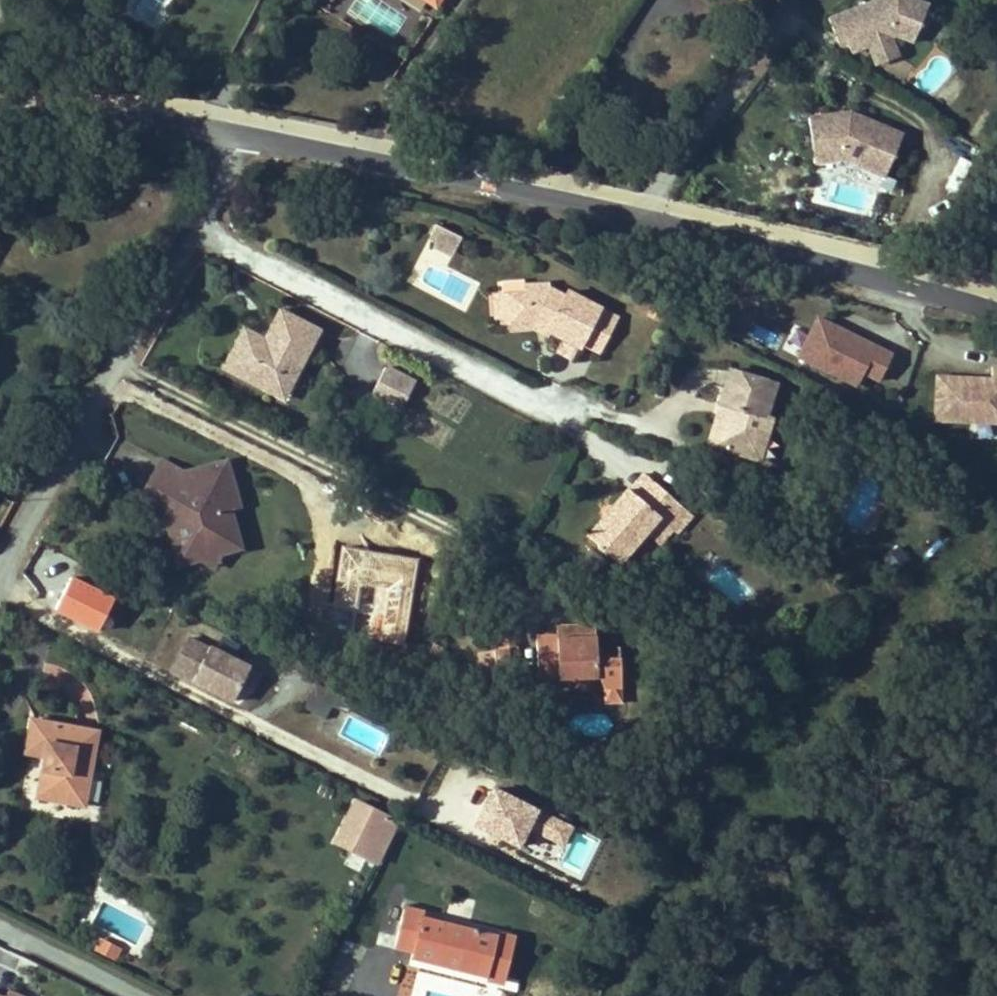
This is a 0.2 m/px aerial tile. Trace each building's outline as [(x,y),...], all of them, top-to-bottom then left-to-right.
[(927,8),(910,0),(876,0),(825,19),(836,48),(863,58),(867,52),(873,65),(898,53),(891,39),(910,46),(927,8)] [(884,180),(903,133),(847,113),(811,118),(813,169),(844,164),(884,180)] [(461,241),(439,229),(430,246),(453,257),(461,241)] [(599,356),(615,316),(565,290),(563,297),(547,283),(521,284),(523,293),(486,294),(492,322),(513,334),(528,332),(581,354),(584,347),(599,356)] [(280,309),(270,329),(276,333),(271,341),(263,343),(255,340),(258,334),(243,327),(231,351),(241,356),(234,371),(271,390),(280,374),(291,380),(318,329),(280,309)] [(892,357),(815,322),(796,362),(858,389),(864,377),(880,384),(892,357)] [(266,338),(258,334),(255,340),(263,343),(271,341),(276,333),(270,329),(266,338)] [(234,371),(241,356),(231,351),(224,365),(234,371)] [(384,366),(368,401),(398,414),(414,379),(384,366)] [(990,370),(990,379),(935,376),(933,421),(996,425),(996,371),(990,370)] [(714,445),(752,456),(757,436),(768,439),(775,418),(767,417),(776,385),(729,371),(720,404),(733,407),(730,417),(723,415),(722,419),(714,445)] [(291,380),(280,374),(271,390),(283,396),(291,380)] [(716,418),(722,419),(723,415),(730,417),(733,407),(720,404),(716,418)] [(763,459),(768,439),(757,436),(752,456),(763,459)] [(184,473),(183,470),(163,459),(154,475),(178,487),(187,484),(184,473)] [(209,554),(221,537),(236,532),(229,508),(239,505),(227,461),(184,473),(187,484),(178,487),(154,475),(143,494),(160,503),(174,511),(179,527),(170,536),(175,550),(191,546),(209,554)] [(647,505),(662,488),(646,474),(645,476),(632,492),(647,505)] [(588,535),(599,544),(597,547),(606,554),(608,551),(621,562),(649,530),(656,521),(669,532),(673,529),(679,534),(695,516),(662,488),(647,505),(632,492),(628,489),(588,535)] [(179,527),(174,511),(160,503),(170,536),(179,527)] [(669,532),(656,521),(649,530),(662,541),(669,532)] [(209,554),(191,546),(175,550),(179,564),(197,558),(211,565),(221,551),(240,546),(236,532),(221,537),(209,554)] [(891,546),(881,562),(899,572),(908,556),(891,546)] [(556,626),(556,639),(595,638),(594,625),(556,626)] [(595,657),(595,638),(556,639),(558,678),(563,678),(592,677),(596,677),(597,693),(619,692),(617,657),(595,657)] [(251,664),(211,644),(193,679),(233,699),(251,664)] [(516,664),(513,646),(493,649),(496,668),(516,664)] [(592,677),(563,678),(571,686),(588,686),(592,677)] [(32,719),(25,755),(42,758),(35,799),(83,807),(97,731),(32,719)] [(383,816),(354,801),(334,841),(363,855),(383,816)] [(499,937),(426,919),(428,912),(408,907),(398,949),(415,953),(413,960),(489,978),(499,937)] [(98,937),(91,951),(114,963),(121,949),(98,937)] [(513,940),(499,937),(489,978),(503,981),(513,940)] [(9,982),(18,957),(0,951),(0,979),(9,982)]
